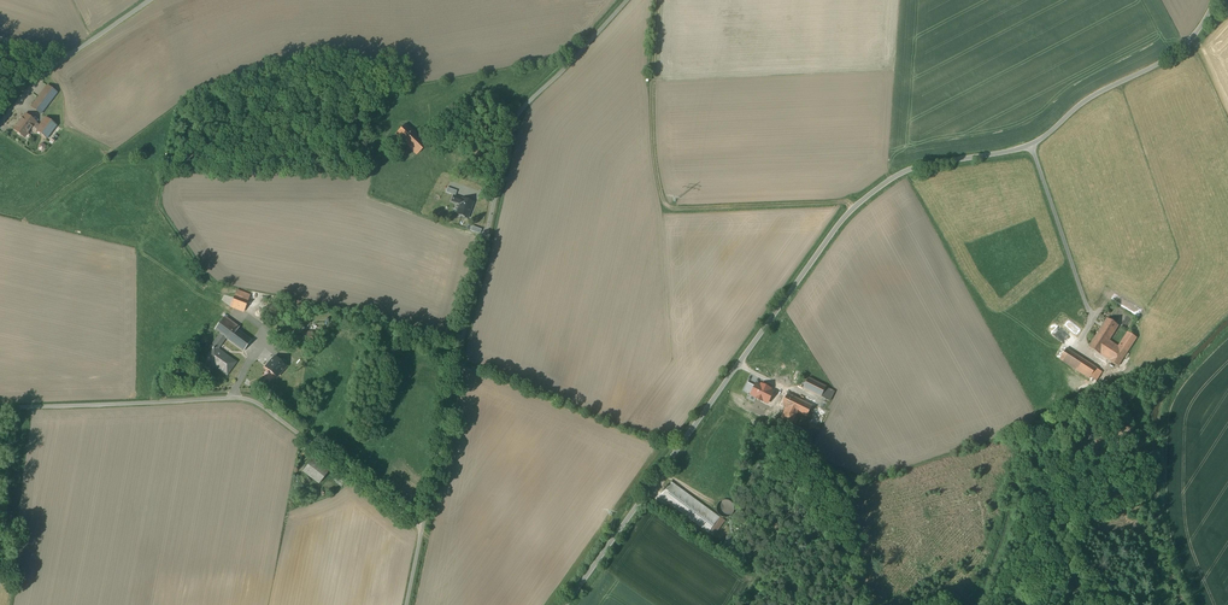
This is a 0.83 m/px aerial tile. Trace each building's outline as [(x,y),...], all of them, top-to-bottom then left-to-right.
[(47,85),(29,107),(42,117),(59,94),(47,85)] [(25,114),(12,129),(25,140),(31,131),(37,122),(25,114)] [(58,127),(45,117),(40,124),(37,122),(31,131),(47,141),(58,127)] [(406,122),(393,135),(415,157),(428,145),(406,122)] [(448,187),(446,192),(456,195),(457,190),(448,187)] [(474,203),(453,195),(449,204),(458,207),(455,215),(468,220),(474,203)] [(234,293),(229,307),(245,313),(249,298),(234,293)] [(223,318),(213,330),(219,334),(211,344),(215,347),(219,350),(226,339),(244,352),(253,340),(223,318)] [(1107,318),(1088,348),(1118,367),(1137,338),(1128,331),(1118,346),(1109,340),(1119,326),(1107,318)] [(319,331),(301,332),(302,345),(320,344),(319,331)] [(205,362),(227,378),(237,364),(219,350),(215,347),(205,362)] [(1103,371),(1066,348),(1060,358),(1096,382),(1103,371)] [(279,349),(263,369),(276,379),(292,359),(279,349)] [(771,386),(748,376),(742,386),(738,393),(762,404),(771,386)] [(809,377),(804,388),(830,401),(836,390),(809,377)] [(792,424),(798,412),(807,417),(814,405),(777,387),(768,405),(781,411),(780,417),(792,424)] [(311,460),(302,471),(318,484),(328,473),(311,460)] [(729,522),(671,481),(656,498),(717,540),(729,522)] [(410,485),(399,498),(407,505),(418,491),(410,485)] [(721,515),(723,517),(726,517),(729,517),(732,515),(734,513),(735,511),(735,508),(735,505),(733,502),(730,500),(727,499),(724,499),(721,500),(719,502),(717,505),(717,508),(717,511),(719,513),(721,515)]
